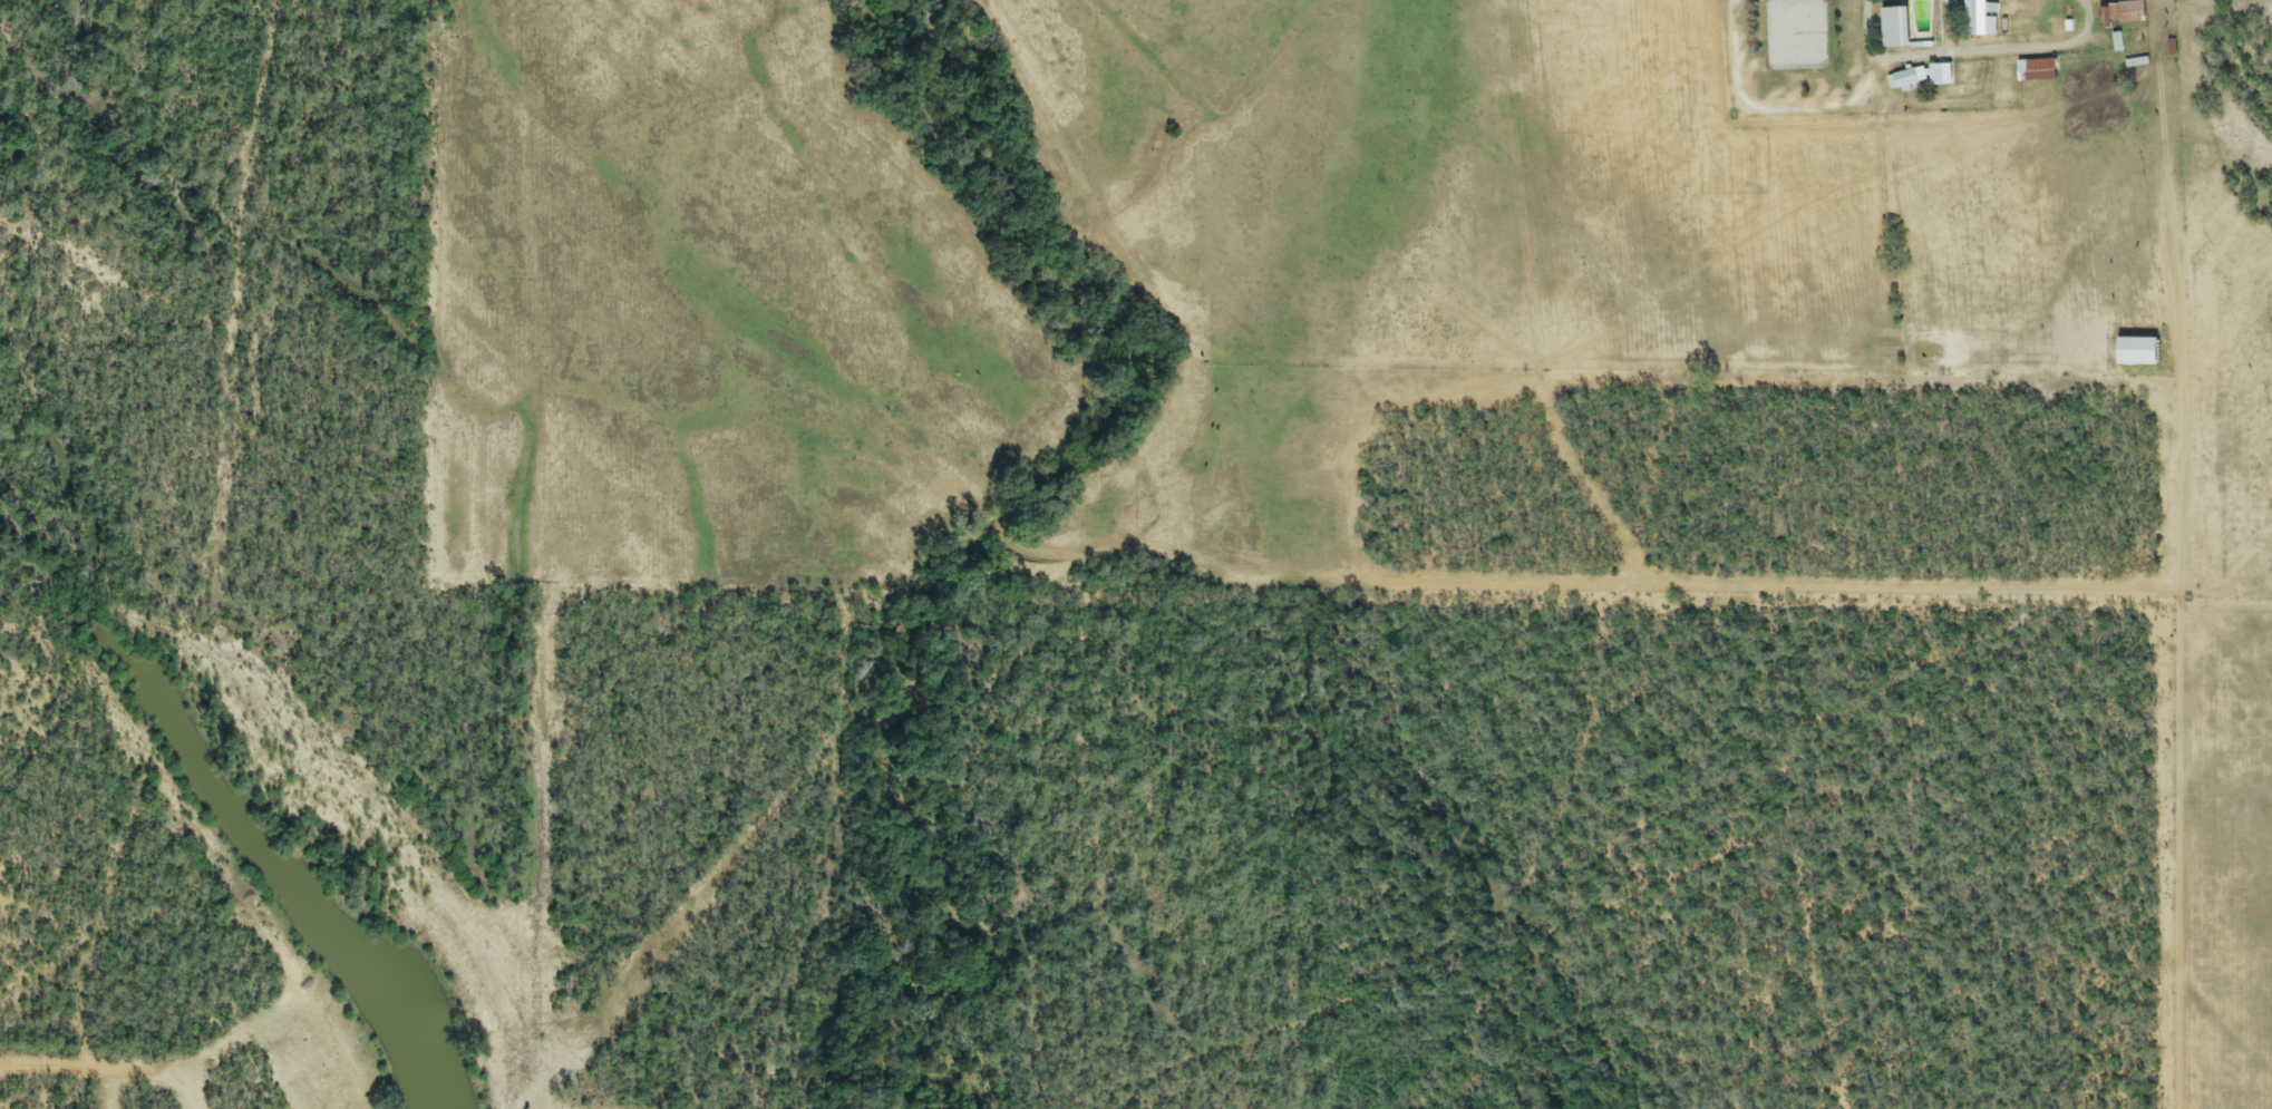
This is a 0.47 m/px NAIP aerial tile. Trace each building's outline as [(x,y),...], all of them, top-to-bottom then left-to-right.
[(1995,15),(1997,15),(1997,2),(1964,2),(1964,37),(1995,37),(1995,15)] [(2106,5),(2107,23),(2143,22),(2143,4),(2106,5)] [(2055,62),(2018,62),(2018,82),(2055,82),(2055,62)] [(1937,85),(1972,84),(1972,75),(1979,74),(1979,63),(1937,64),(1937,85)] [(1927,67),(1886,79),(1891,95),(1931,83),(1927,67)] [(2133,369),(2158,369),(2158,360),(2133,360),(2133,369)]
